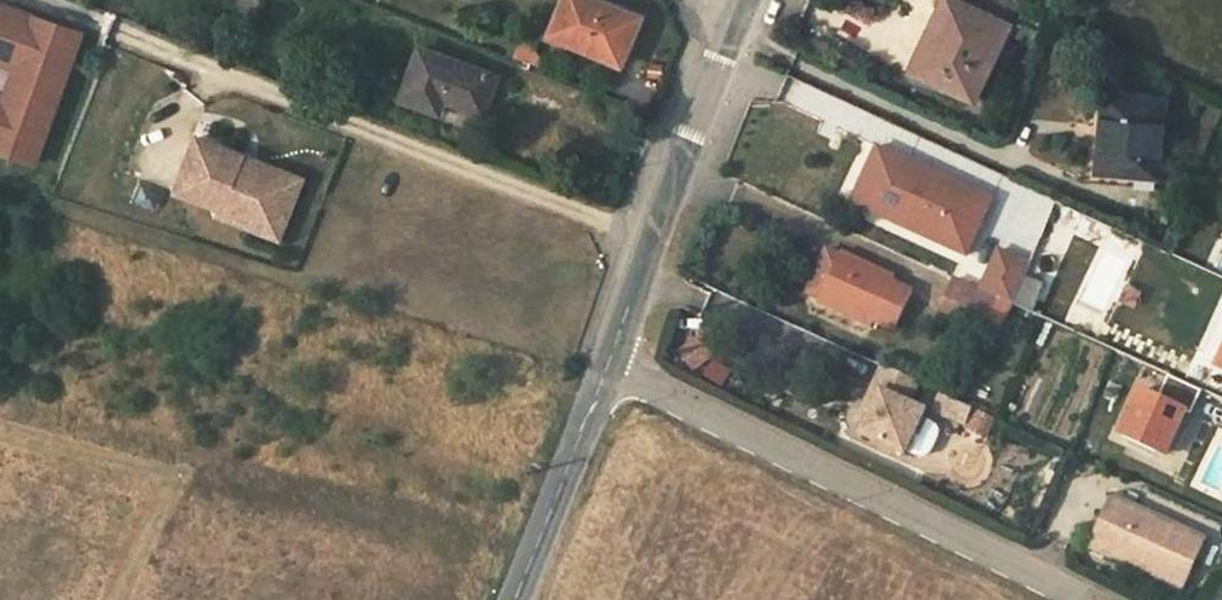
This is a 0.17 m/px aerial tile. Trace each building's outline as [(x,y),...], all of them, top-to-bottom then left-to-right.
[(599,57),(601,51),(621,60),(640,17),(600,0),(564,0),(550,35),(599,57)] [(1009,24),(959,0),(945,0),(938,15),(944,18),(918,74),(973,101),(1009,24)] [(1009,24),(1017,7),(1003,0),(959,0),(1009,24)] [(0,5),(0,154),(34,166),(81,33),(0,5)] [(543,59),(522,37),(514,56),(539,67),(543,59)] [(419,48),(400,100),(439,114),(443,101),(482,115),(497,77),(419,48)] [(601,51),(599,57),(619,66),(621,60),(601,51)] [(1164,102),(1102,97),(1096,173),(1157,178),(1164,102)] [(243,157),(197,139),(176,194),(220,211),(218,217),(243,227),(248,214),(272,224),(288,183),(240,164),(243,157)] [(880,172),(889,152),(880,148),(853,204),(936,243),(939,234),(873,203),(886,175),(880,172)] [(880,172),(886,175),(873,203),(939,234),(936,243),(968,257),(994,201),(889,152),(880,172)] [(248,214),(243,227),(279,240),(302,180),(243,157),(240,164),(288,183),(272,224),(248,214)] [(873,322),(895,330),(911,293),(890,284),(893,279),(840,255),(839,258),(824,251),(805,294),(819,300),(818,303),(871,326),(873,322)] [(1218,251),(1210,265),(1221,271),(1221,253),(1218,251)] [(1030,265),(1001,252),(983,292),(992,296),(999,299),(1014,305),(1025,277),(1030,265)] [(1025,277),(1014,305),(1033,314),(1044,284),(1025,277)] [(983,292),(957,280),(935,326),(971,342),(992,296),(983,292)] [(999,299),(992,296),(971,342),(978,346),(999,299)] [(719,387),(726,370),(704,360),(697,377),(719,387)] [(917,382),(882,366),(871,389),(878,392),(871,409),(859,434),(903,454),(922,411),(906,404),(917,382)] [(1168,376),(1158,398),(1185,410),(1191,413),(1201,391),(1168,376)] [(878,392),(871,389),(864,405),(871,409),(878,392)] [(1164,455),(1185,410),(1158,398),(1140,390),(1119,435),(1164,455)] [(934,396),(927,413),(959,426),(966,409),(934,396)] [(979,439),(990,423),(972,411),(961,427),(979,439)] [(925,458),(936,427),(920,421),(909,453),(925,458)] [(1204,539),(1111,497),(1093,538),(1113,548),(1109,555),(1137,568),(1140,562),(1148,566),(1145,571),(1182,588),(1204,539)] [(1113,548),(1093,538),(1089,547),(1109,556),(1109,555),(1113,548)]
